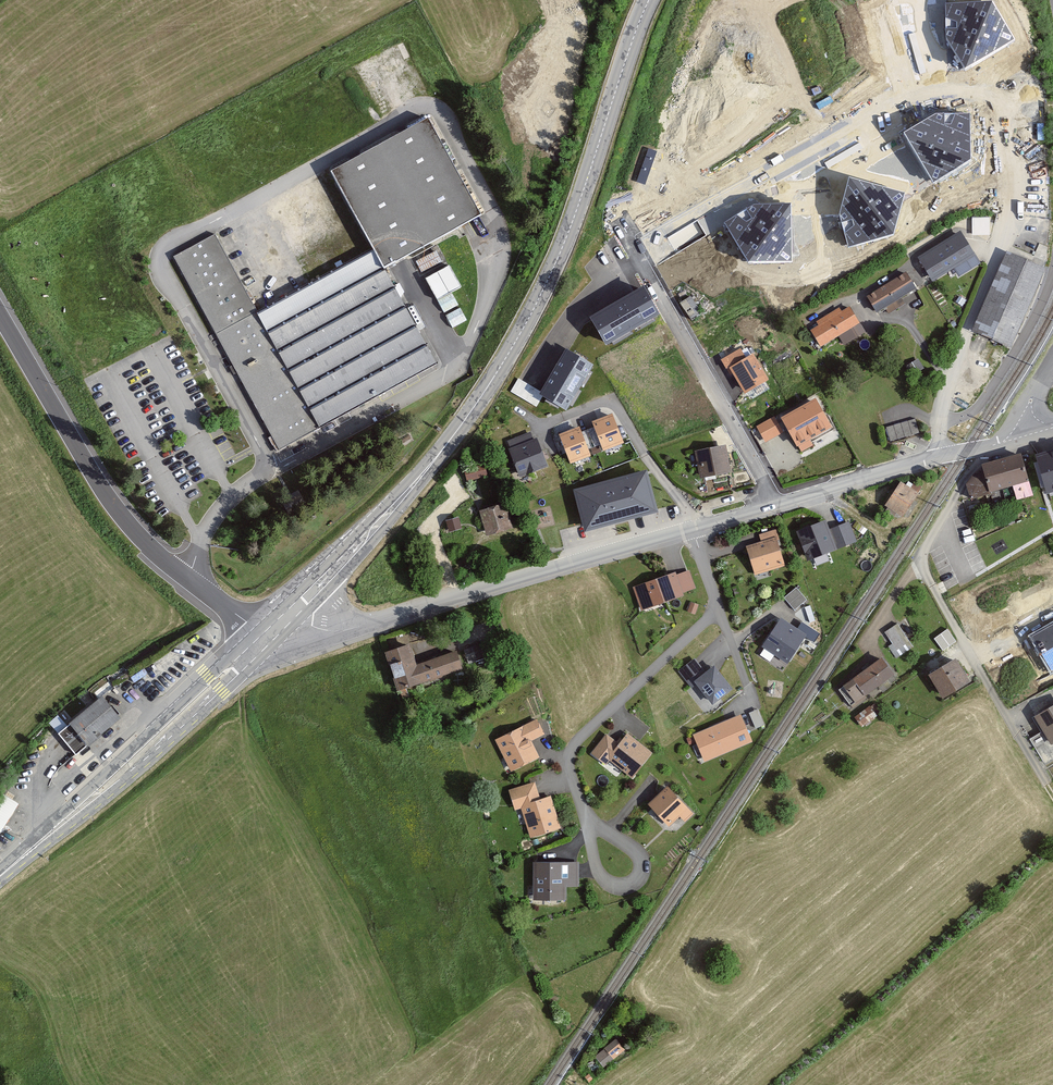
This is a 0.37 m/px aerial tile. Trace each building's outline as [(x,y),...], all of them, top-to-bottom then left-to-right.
[(991,2),(945,3),(945,40),(962,70),(1011,41),(991,2)] [(938,114),(907,132),(935,183),(972,160),(970,114),(938,114)] [(218,234),(176,257),(281,450),(323,428),(443,363),(392,268),(490,215),(437,118),(338,171),(380,249),(261,313),(218,234)] [(904,193),(850,176),(839,214),(849,249),(892,235),(904,193)] [(754,204),(724,224),(748,263),(793,263),(790,205),(754,204)] [(990,233),(990,215),(974,215),(973,233),(990,233)] [(675,246),(699,233),(693,223),(670,235),(675,246)] [(959,234),(920,257),(932,276),(957,261),(964,271),(977,263),(959,234)] [(1012,251),(975,329),(1005,343),(1042,265),(1012,251)] [(452,263),(427,274),(444,311),(460,304),(453,289),(462,285),(452,263)] [(905,273),(868,295),(878,311),(915,289),(905,273)] [(643,290),(592,319),(607,344),(657,316),(643,290)] [(695,295),(682,303),(695,322),(706,315),(695,295)] [(461,305),(446,313),(453,326),(468,318),(461,305)] [(849,306),(810,327),(819,345),(858,324),(849,306)] [(593,366),(568,352),(543,396),(568,410),(593,366)] [(753,358),(734,370),(750,394),(768,382),(753,358)] [(918,361),(906,368),(911,376),(923,370),(918,361)] [(796,452),(828,434),(812,405),(780,422),(796,452)] [(592,419),(603,450),(623,443),(612,412),(592,419)] [(753,427),(762,445),(781,435),(772,417),(753,427)] [(914,419),(886,428),(890,441),(919,433),(914,419)] [(559,436),(570,464),(591,456),(580,428),(559,436)] [(509,449),(520,477),(548,466),(537,438),(509,449)] [(727,446),(699,451),(704,477),(731,472),(727,446)] [(1041,489),(1052,485),(1052,449),(1032,454),(1041,489)] [(1022,454),(982,464),(985,475),(972,478),(977,497),(1013,488),(1016,499),(1032,495),(1022,454)] [(485,462),(464,469),(467,481),(489,475),(485,462)] [(645,471),(576,490),(587,529),(655,510),(645,471)] [(918,493),(903,482),(885,508),(901,519),(918,493)] [(509,503),(483,510),(490,537),(516,531),(509,503)] [(458,517),(447,521),(450,531),(461,528),(458,517)] [(830,519),(798,529),(808,561),(840,550),(830,519)] [(782,538),(752,547),(758,574),(789,566),(782,538)] [(690,569),(636,586),(645,611),(698,593),(690,569)] [(786,595),(796,607),(808,597),(798,585),(786,595)] [(809,635),(784,619),(766,646),(791,662),(809,635)] [(1028,636),(1051,674),(1052,673),(1052,621),(1028,636)] [(904,622),(888,626),(895,653),(912,648),(904,622)] [(944,647),(957,639),(949,627),(936,635),(944,647)] [(415,645),(387,653),(402,699),(429,690),(426,682),(466,669),(460,652),(421,664),(415,645)] [(961,657),(931,674),(944,699),(974,683),(961,657)] [(697,658),(679,673),(693,691),(699,686),(715,707),(737,691),(720,667),(710,674),(697,658)] [(884,658),(838,688),(849,709),(896,679),(884,658)] [(122,721),(104,697),(58,732),(75,756),(122,721)] [(867,725),(882,708),(873,700),(858,716),(867,725)] [(1037,715),(1052,742),(1052,706),(1037,715)] [(59,713),(51,720),(58,729),(67,722),(59,713)] [(743,716),(693,736),(704,763),(754,743),(743,716)] [(541,719),(496,741),(513,775),(543,761),(534,743),(549,736),(541,719)] [(610,734),(594,753),(609,765),(613,761),(634,779),(654,755),(631,736),(623,745),(610,734)] [(539,784),(511,792),(516,812),(523,810),(531,840),(563,831),(554,799),(544,802),(539,784)] [(670,789),(650,807),(675,835),(695,817),(670,789)] [(581,851),(538,850),(537,901),(570,901),(571,888),(580,888),(581,851)] [(626,1047),(619,1038),(605,1048),(612,1057),(626,1047)]
